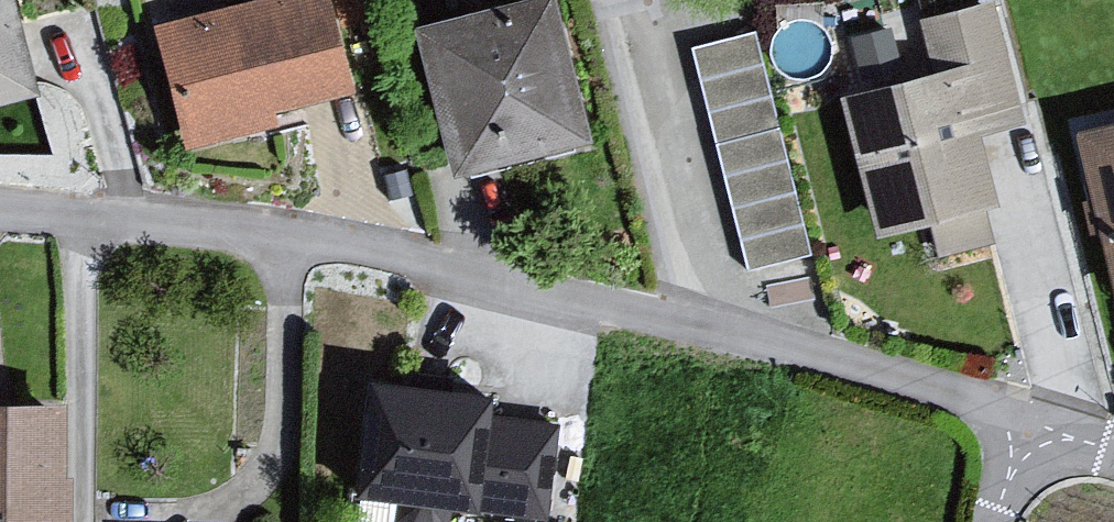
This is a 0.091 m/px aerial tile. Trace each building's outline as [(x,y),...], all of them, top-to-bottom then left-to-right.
[(124,30),(171,156),(332,97),(315,0),(238,0),(124,30)] [(410,20),(446,170),(589,136),(557,0),(494,0),(410,20)] [(30,112),(0,2),(0,119),(30,112)] [(920,74),(825,98),(865,246),(917,234),(926,261),(991,254),(969,134),(1019,127),(992,4),(913,20),(920,74)] [(756,28),(689,45),(747,270),(813,253),(756,28)] [(1066,135),(1099,297),(1113,294),(1113,126),(1066,135)] [(349,383),(344,491),(393,504),(395,521),(440,521),(443,508),(464,515),(474,413),(475,396),(349,383)] [(0,409),(0,521),(43,521),(38,406),(0,409)] [(474,413),(464,515),(513,521),(545,521),(555,424),(474,413)]
